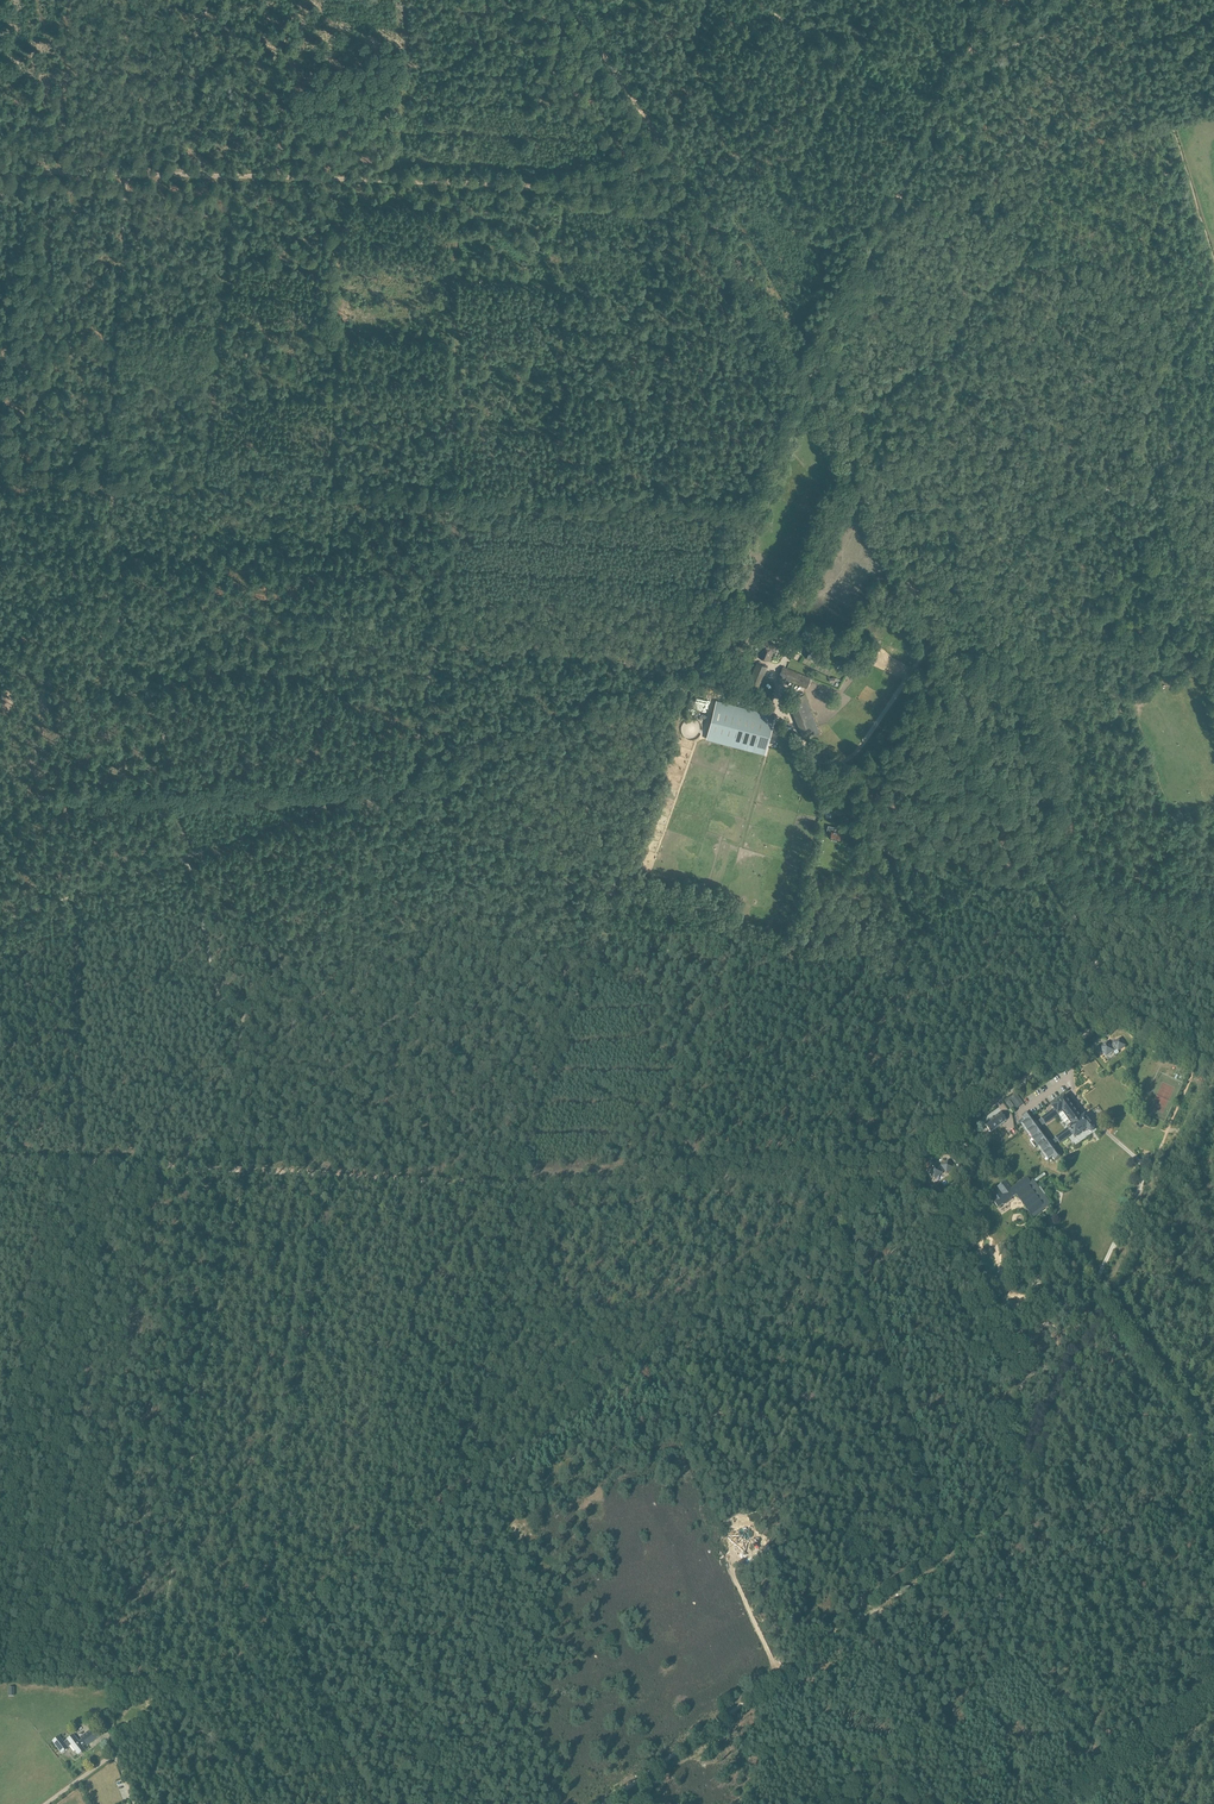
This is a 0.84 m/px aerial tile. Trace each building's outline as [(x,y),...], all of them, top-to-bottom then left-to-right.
[(769,642),(760,638),(757,644),(762,646),(760,651),(763,652),(765,647),(767,648),(769,642)] [(810,657),(816,644),(810,641),(803,654),(810,657)] [(774,651),(777,645),(769,642),(767,648),(765,647),(763,652),(760,651),(758,656),(769,661),(774,651)] [(757,662),(746,688),(757,692),(768,666),(757,662)] [(779,677),(807,688),(811,678),(783,666),(779,677)] [(728,702),(744,706),(746,697),(731,693),(728,702)] [(775,716),(717,701),(707,738),(765,754),(775,716)] [(824,806),(826,816),(834,815),(832,804),(824,806)] [(841,831),(840,831),(841,829),(828,826),(826,834),(830,835),(829,838),(838,840),(841,831)] [(1107,1057),(1115,1051),(1114,1051),(1117,1049),(1118,1051),(1126,1046),(1120,1038),(1113,1044),(1111,1046),(1108,1042),(1100,1048),(1107,1057)] [(1088,1081),(1094,1079),(1090,1069),(1085,1071),(1088,1081)] [(1011,1110),(1014,1107),(1016,1105),(1018,1108),(1024,1103),(1016,1093),(1005,1102),(1011,1110)] [(1035,1122),(1029,1114),(1023,1118),(1025,1121),(1022,1124),(1033,1138),(1032,1139),(1037,1147),(1038,1146),(1049,1161),(1053,1158),(1055,1161),(1057,1159),(1060,1157),(1055,1149),(1056,1148),(1054,1145),(1058,1141),(1060,1143),(1072,1134),(1075,1137),(1087,1128),(1089,1131),(1091,1132),(1093,1130),(1094,1128),(1085,1116),(1081,1119),(1065,1097),(1052,1106),(1054,1109),(1042,1119),(1037,1122),(1036,1121),(1035,1122)] [(984,1124),(990,1132),(1007,1120),(1001,1112),(984,1124)] [(1001,1134),(1007,1141),(1017,1133),(1012,1125),(1001,1134)] [(1088,1130),(1073,1141),(1072,1140),(1070,1142),(1073,1146),(1090,1133),(1088,1130)] [(935,1179),(943,1173),(945,1171),(947,1173),(954,1168),(948,1160),(941,1166),(939,1168),(936,1164),(928,1170),(935,1179)] [(1044,1194),(1036,1183),(1034,1180),(1033,1179),(1030,1181),(1027,1177),(1011,1188),(1006,1181),(990,1194),(989,1194),(994,1201),(993,1202),(998,1208),(1003,1204),(1004,1205),(1012,1199),(1012,1198),(1016,1195),(1030,1215),(1042,1207),(1044,1209),(1051,1204),(1044,1194)] [(819,1633),(811,1638),(814,1643),(822,1637),(819,1633)] [(82,1739),(78,1742),(74,1735),(67,1740),(64,1743),(59,1737),(53,1742),(62,1753),(68,1749),(67,1748),(71,1745),(79,1756),(85,1751),(83,1747),(86,1745),(87,1746),(100,1736),(93,1727),(80,1737),(82,1739)] [(122,1803),(123,1803),(128,1802),(120,1783),(114,1786),(122,1803)]
